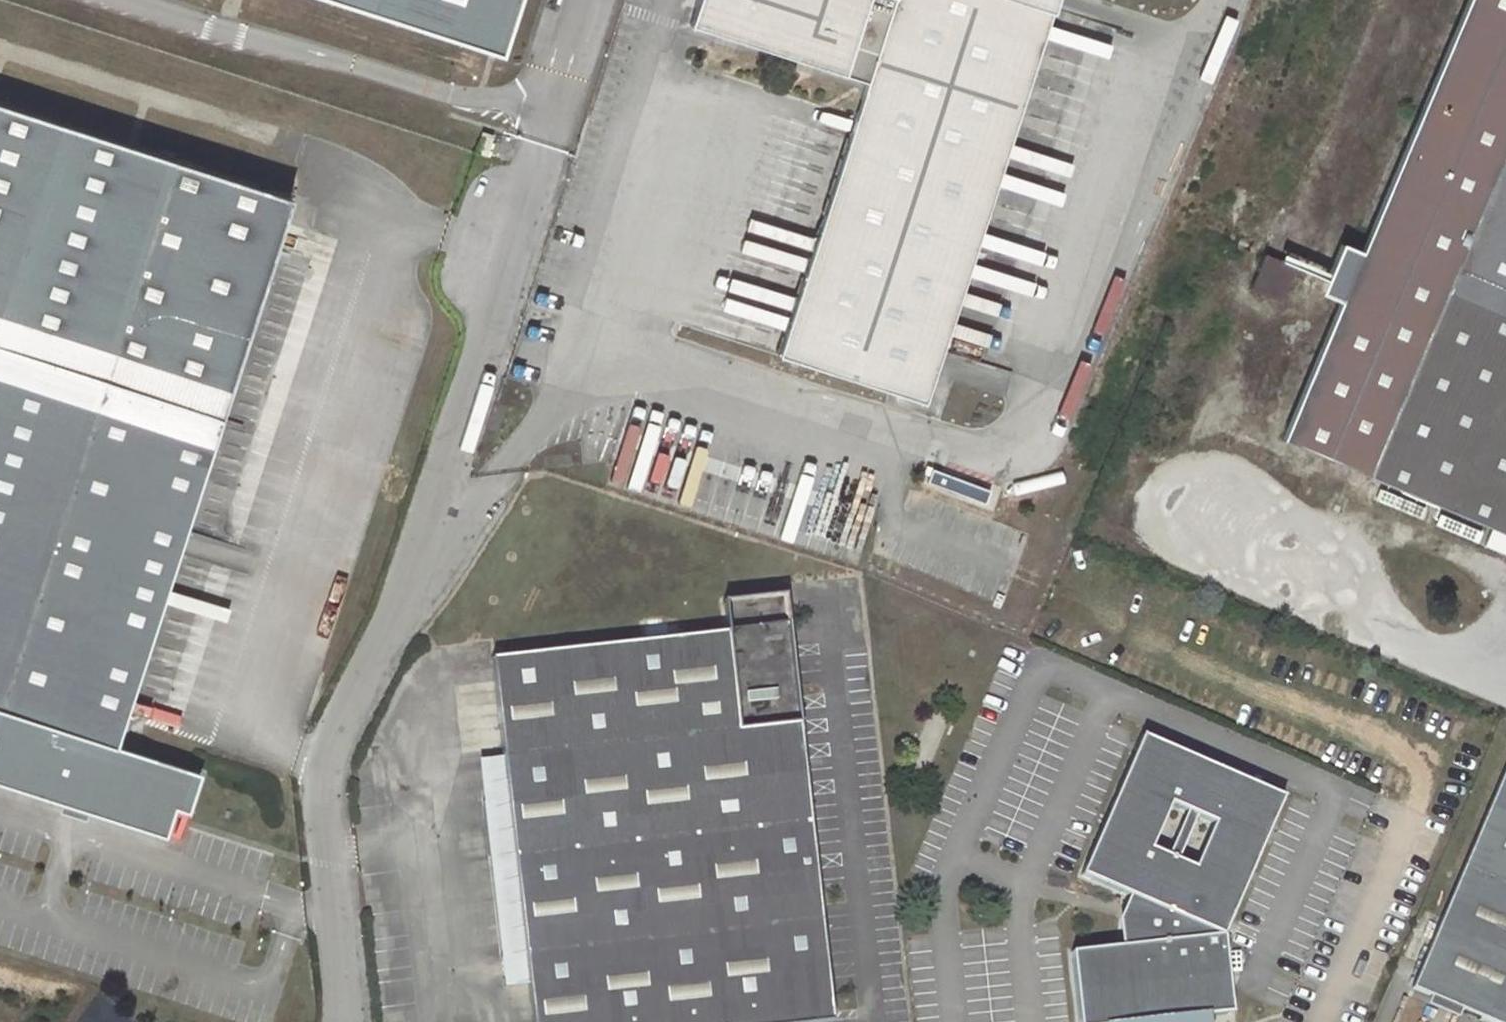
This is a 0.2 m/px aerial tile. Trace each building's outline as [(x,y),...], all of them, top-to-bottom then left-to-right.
[(502,53),(520,0),(326,0),(501,57),(502,53)] [(695,8),(708,32),(866,83),(893,0),(698,0),(695,8)] [(866,83),(777,357),(923,405),(1055,0),(893,0),(866,83)] [(1360,253),(1340,245),(1325,281),(1345,289),(1281,441),(1490,529),(1483,548),(1505,557),(1505,0),(1466,0),(1360,253)] [(708,32),(695,8),(690,26),(708,32)] [(113,746),(291,199),(0,104),(0,709),(113,746)] [(482,132),(475,153),(493,136),(482,132)] [(1296,269),(1263,255),(1248,290),(1280,305),(1296,269)] [(251,569),(255,549),(189,536),(185,556),(251,569)] [(785,595),(722,601),(726,631),(489,656),(505,799),(481,802),(487,857),(511,855),(522,954),(498,957),(502,988),(526,985),(530,1021),(832,1021),(785,595)] [(0,709),(0,784),(164,837),(173,808),(188,813),(200,774),(113,746),(0,709)] [(1128,898),(1124,907),(1120,925),(1120,945),(1121,949),(1070,955),(1078,1021),(1175,1021),(1204,1019),(1230,1016),(1221,944),(1221,938),(1282,797),(1141,736),(1080,876),(1128,898)] [(1410,988),(1491,1021),(1505,1021),(1505,764),(1410,988)] [(511,855),(487,857),(498,957),(522,954),(511,855)]
